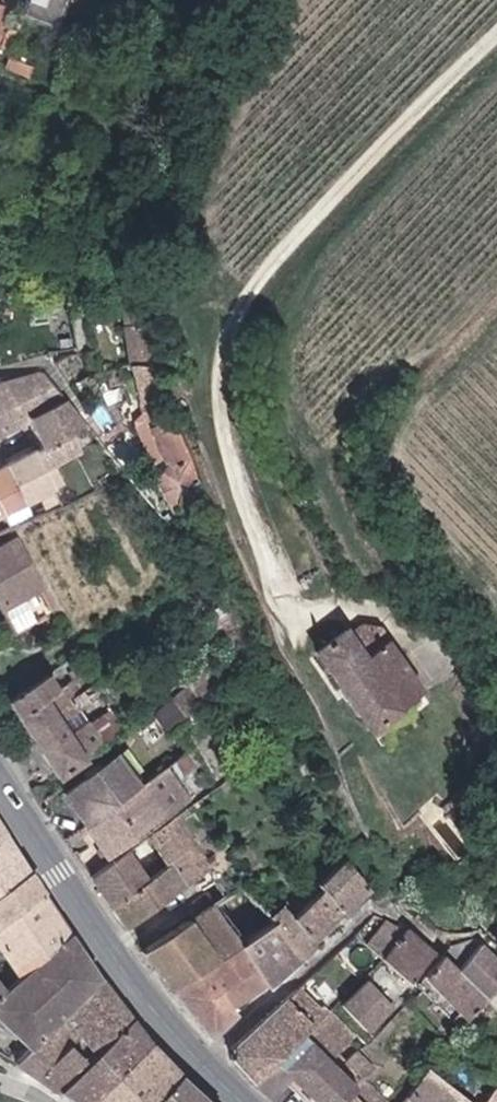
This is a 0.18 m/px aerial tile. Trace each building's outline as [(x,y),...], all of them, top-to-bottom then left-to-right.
[(65,26),(74,0),(34,0),(29,13),(65,26)] [(18,10),(0,3),(0,57),(18,10)] [(17,59),(14,66),(35,75),(38,67),(17,59)] [(134,364),(171,367),(162,325),(131,326),(134,364)] [(142,420),(181,414),(171,367),(134,364),(142,420)] [(72,396),(49,369),(0,380),(0,410),(7,427),(35,414),(72,396)] [(48,445),(79,431),(96,423),(72,396),(35,414),(42,428),(48,445)] [(205,487),(181,414),(142,420),(167,473),(164,476),(175,500),(205,487)] [(33,507),(81,485),(69,459),(88,450),(79,431),(48,445),(12,461),(33,507)] [(33,507),(12,461),(0,467),(0,489),(8,507),(13,517),(33,507)] [(8,507),(0,489),(0,510),(8,507)] [(15,523),(0,529),(0,596),(7,610),(18,633),(42,622),(28,599),(50,587),(15,523)] [(414,693),(425,685),(388,637),(383,641),(371,626),(363,621),(349,631),(347,627),(317,649),(373,725),(414,693)] [(189,709),(244,672),(230,652),(195,676),(198,679),(156,707),(160,712),(146,723),(156,738),(182,721),(192,713),(189,709)] [(102,747),(118,736),(104,716),(90,725),(87,719),(67,733),(59,720),(82,705),(68,685),(60,691),(45,670),(4,698),(57,775),(101,745),(102,747)] [(202,765),(191,749),(143,783),(165,814),(206,785),(195,770),(202,765)] [(62,795),(84,825),(143,783),(122,752),(62,795)] [(84,825),(105,856),(165,814),(143,783),(84,825)] [(214,861),(178,812),(157,827),(178,856),(150,876),(129,847),(94,873),(129,922),(214,861)] [(30,876),(0,826),(0,900),(30,876)] [(340,913),(367,886),(345,859),(317,883),(323,890),(340,913)] [(48,894),(34,873),(30,876),(0,900),(0,926),(2,928),(48,894)] [(272,910),(250,884),(147,945),(173,986),(237,946),(279,914),(308,945),(313,932),(297,910),(312,895),(304,885),(272,910)] [(323,890),(312,895),(297,910),(313,932),(340,913),(323,890)] [(76,937),(48,894),(2,928),(0,930),(0,938),(28,976),(76,937)] [(279,914),(237,946),(264,982),(268,987),(314,951),(308,945),(279,914)] [(411,981),(413,979),(436,953),(408,927),(392,920),(370,943),(383,955),(411,981)] [(105,980),(76,937),(28,976),(19,983),(6,996),(0,1000),(0,1012),(34,1047),(105,980)] [(426,978),(470,1020),(496,993),(496,956),(484,943),(460,969),(447,956),(426,978)] [(454,947),(447,956),(460,969),(484,943),(454,947)] [(237,946),(173,986),(213,1033),(241,1012),(232,1004),(264,982),(237,946)] [(373,973),(344,1004),(372,1029),(396,1003),(378,986),(382,981),(373,973)] [(63,1091),(137,1023),(105,980),(34,1047),(19,1061),(63,1091)] [(321,1006),(298,981),(234,1042),(235,1054),(255,1075),(273,1055),(321,1006)] [(325,1002),(321,1006),(273,1055),(320,1101),(340,1101),(357,1084),(379,1063),(359,1043),(366,1036),(352,1022),(349,1025),(325,1002)] [(186,1076),(137,1023),(63,1091),(80,1101),(160,1101),(186,1076)] [(415,1091),(409,1097),(416,1101),(476,1101),(437,1071),(415,1091)] [(186,1076),(160,1101),(213,1101),(186,1076)] [(357,1084),(340,1101),(375,1101),(357,1084)] [(483,1101),(496,1101),(496,1088),(483,1101)]
